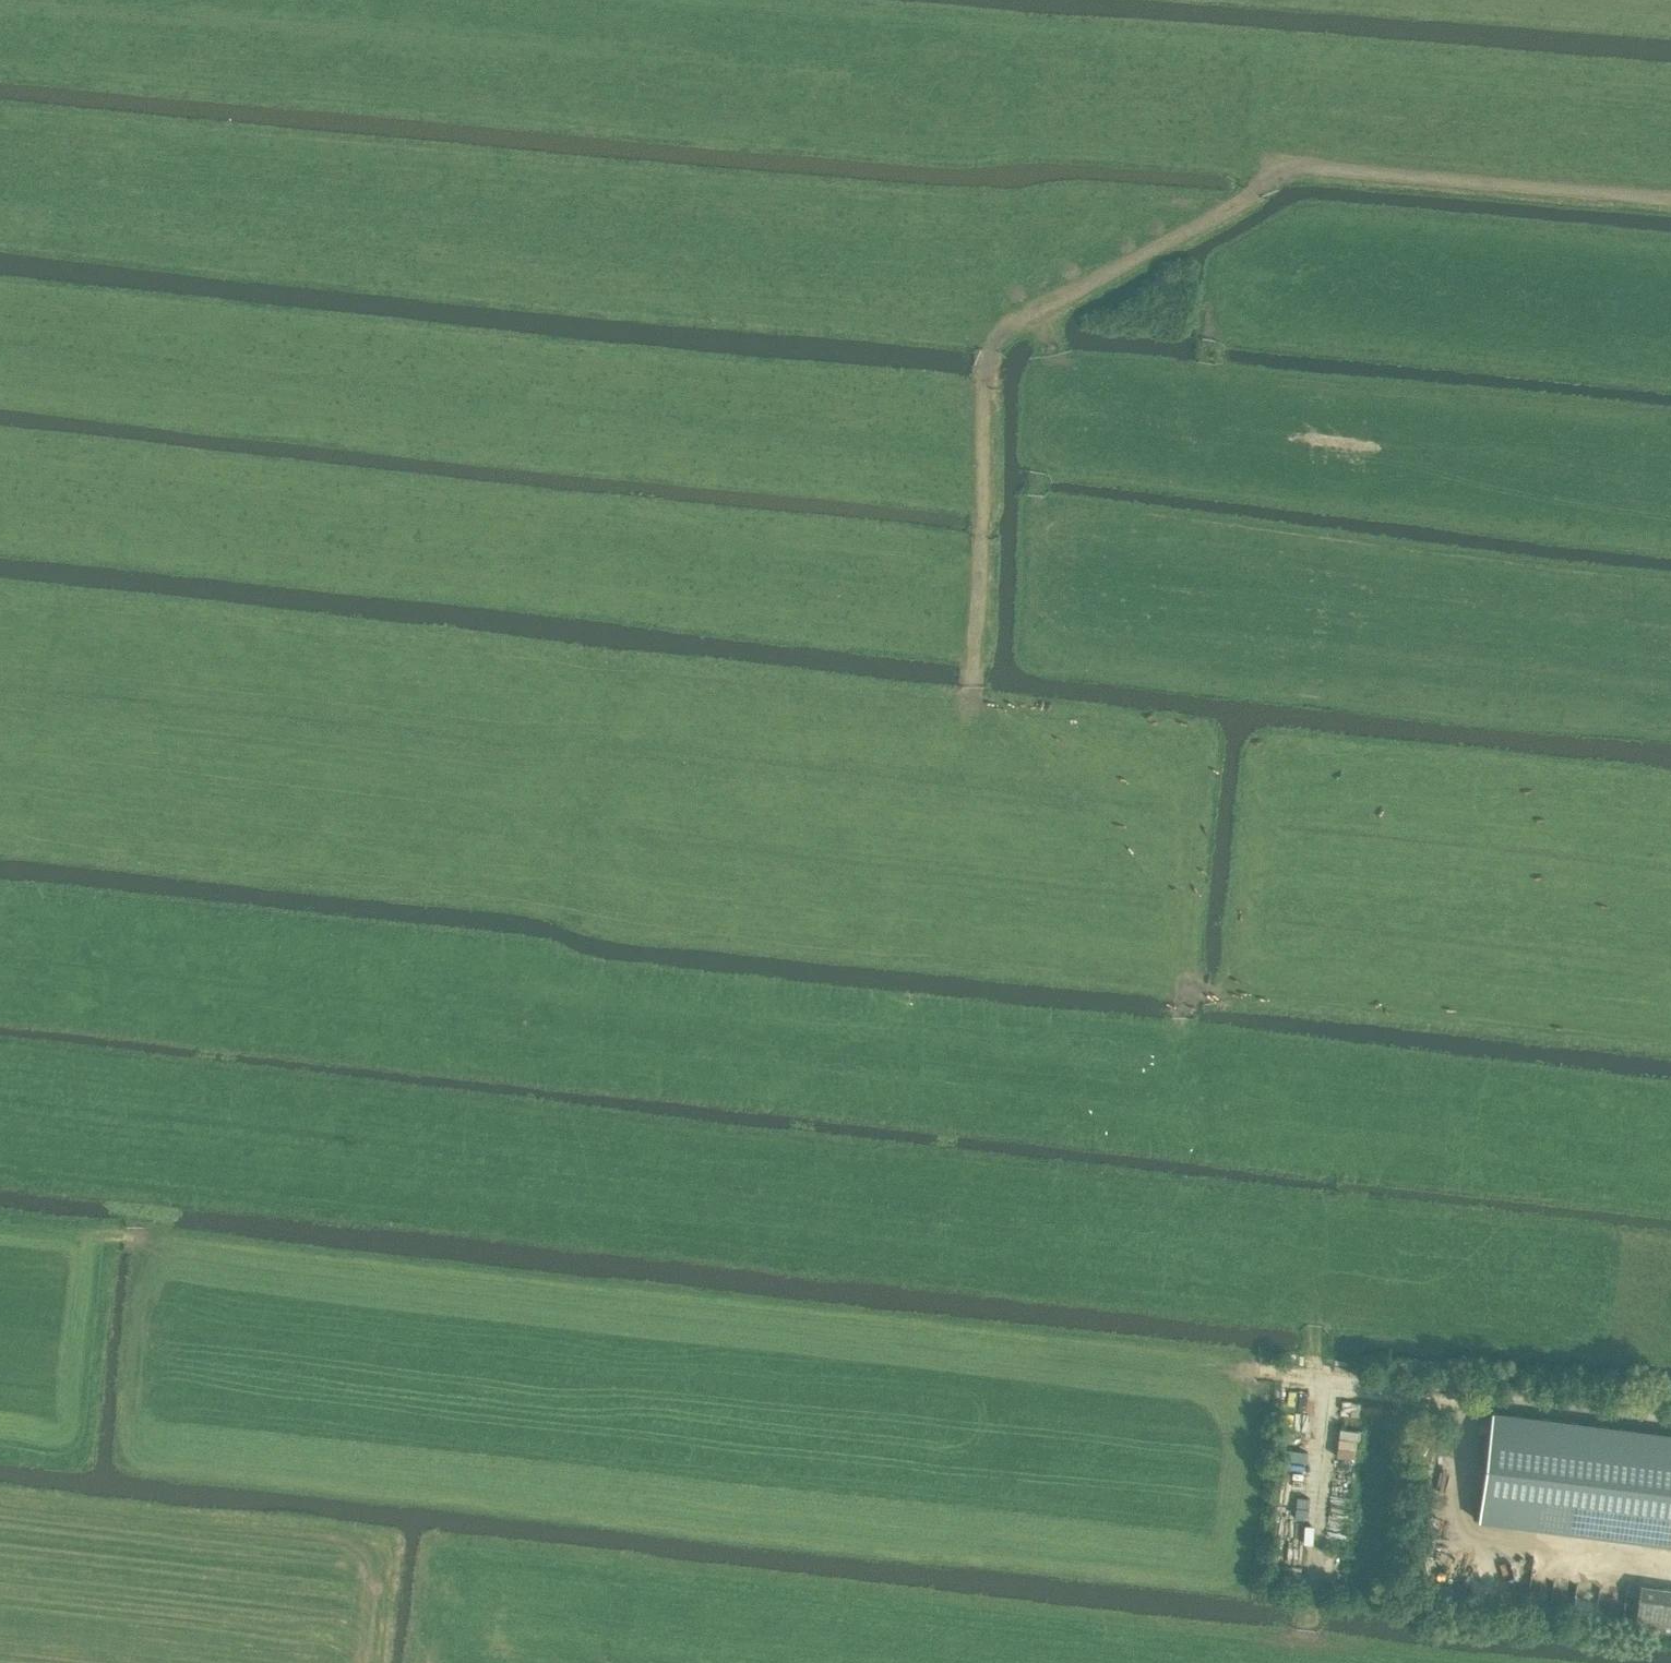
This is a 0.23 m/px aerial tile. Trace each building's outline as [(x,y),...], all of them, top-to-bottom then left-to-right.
[(1477,1521),(1670,1545),(1670,1435),(1491,1412),(1477,1521)] [(1640,1585),(1633,1629),(1670,1635),(1670,1590),(1640,1585)]
